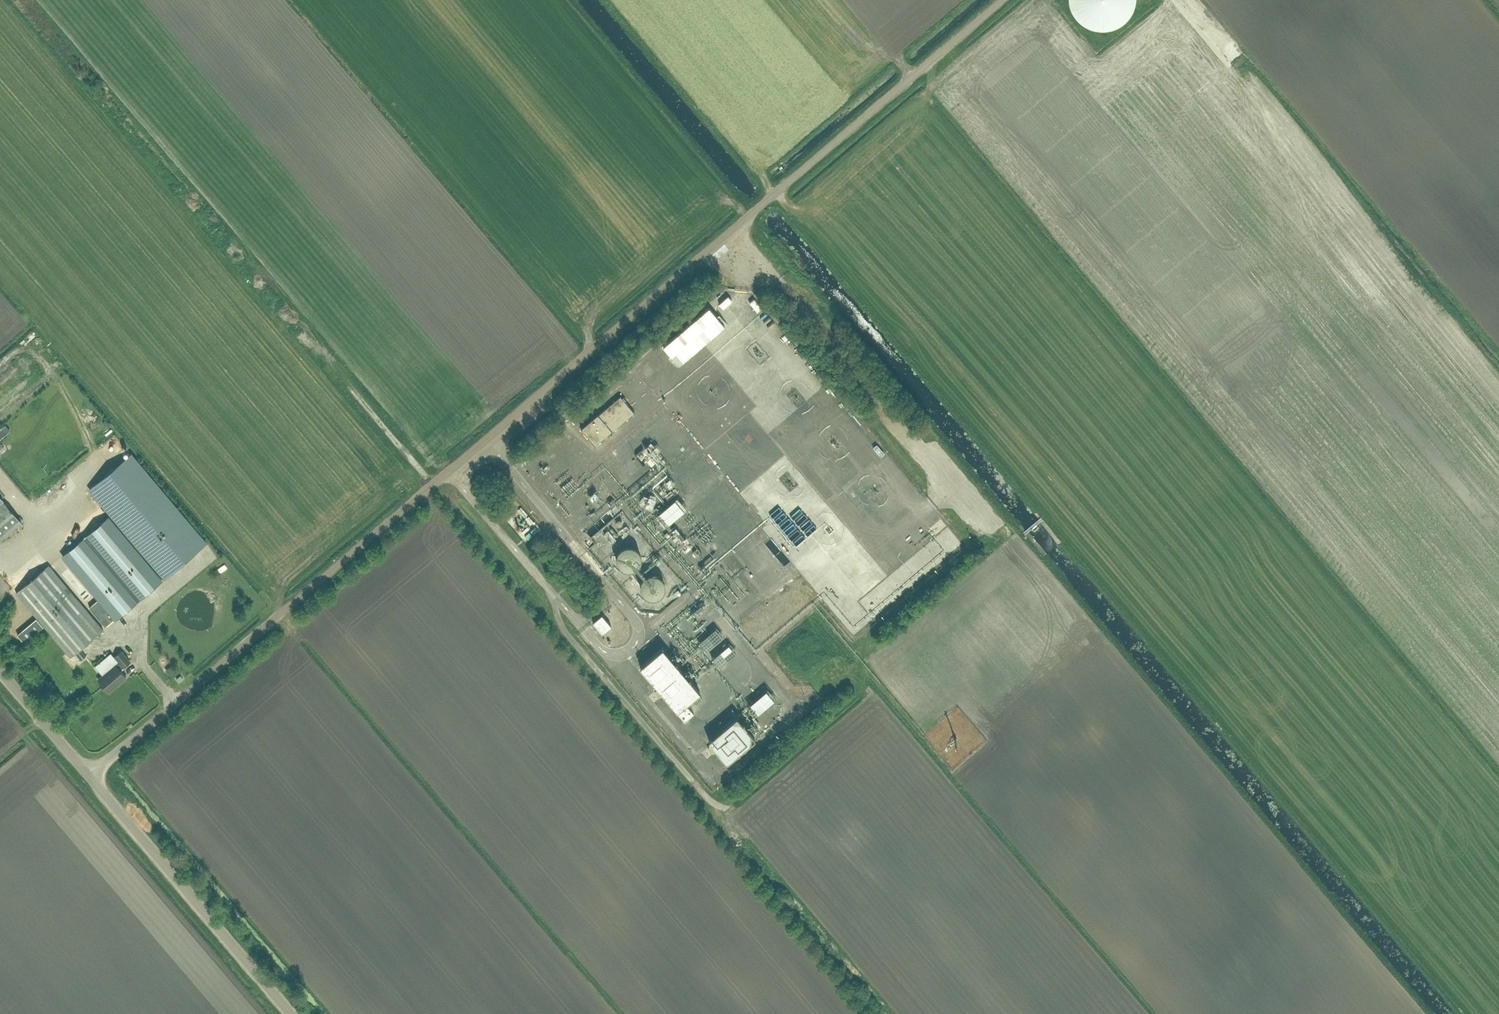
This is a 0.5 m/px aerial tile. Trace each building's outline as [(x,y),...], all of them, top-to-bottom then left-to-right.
[(612,431),(634,412),(621,396),(599,414),(598,413),(581,427),(595,443),(611,429),(612,431)] [(566,415),(572,410),(569,406),(563,412),(566,415)] [(206,542),(131,453),(90,489),(111,514),(164,577),(206,542)] [(658,507),(668,519),(684,507),(675,494),(658,507)] [(21,522),(2,499),(0,501),(0,540),(21,522)] [(89,606),(106,626),(115,618),(116,618),(162,580),(108,517),(62,555),(99,598),(89,606)] [(937,535),(948,525),(942,518),(931,528),(937,535)] [(923,550),(930,561),(945,552),(938,541),(923,550)] [(601,558),(608,554),(601,544),(595,548),(601,558)] [(16,591),(71,656),(103,628),(49,563),(16,591)] [(602,614),(593,622),(602,633),(611,626),(602,614)] [(65,653),(53,639),(48,643),(60,656),(65,653)] [(701,691),(664,648),(642,666),(678,708),(676,709),(684,720),(694,712),(686,703),(701,691)] [(124,666),(130,661),(121,650),(115,655),(124,666)] [(116,664),(98,679),(109,691),(116,685),(115,685),(119,682),(120,682),(126,677),(116,664)] [(758,707),(772,693),(764,684),(749,698),(758,707)] [(727,762),(756,738),(737,717),(709,740),(727,762)] [(709,747),(704,752),(709,758),(714,753),(709,747)]
